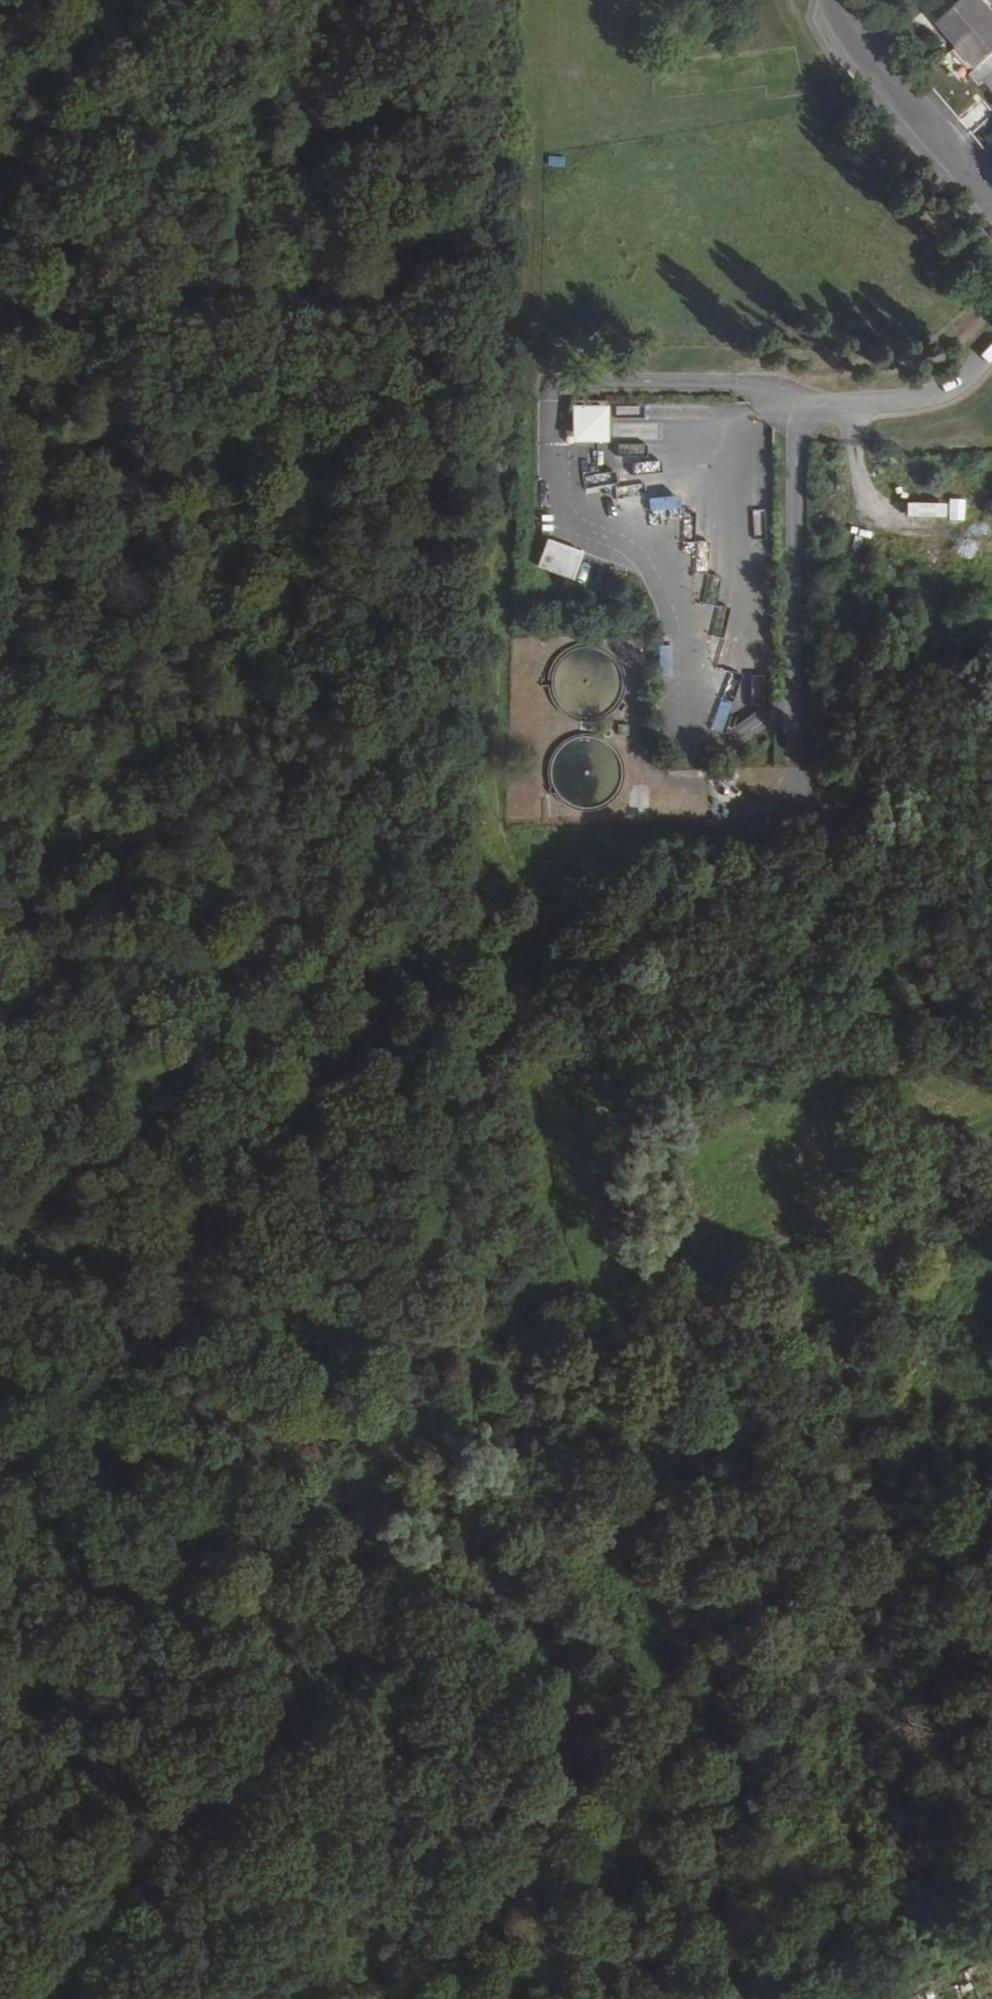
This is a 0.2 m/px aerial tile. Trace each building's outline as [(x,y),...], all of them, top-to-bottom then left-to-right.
[(955,8),(949,0),(945,0),(924,19),(931,28),(939,22),(959,44),(991,16),(991,10),(983,0),(964,0),(961,3),(955,8)] [(959,44),(979,67),(970,73),(980,86),(986,81),(991,75),(991,16),(959,44)] [(605,408),(575,409),(575,432),(583,440),(605,439),(605,408)] [(650,498),(652,512),(681,508),(678,494),(650,498)] [(545,540),(536,566),(572,579),(582,553),(545,540)] [(612,714),(617,710),(622,714),(628,706),(622,702),(625,694),(627,686),(627,677),(625,669),(621,662),(616,655),(609,650),(602,646),(594,644),(586,643),(578,644),(569,647),(562,651),(558,655),(553,662),(550,669),(547,676),(547,687),(549,694),(552,702),(556,709),(563,714),(570,719),(578,721),(583,723),(591,723),(600,721),(605,719),(612,714)] [(662,675),(674,675),(673,644),(661,645),(662,675)] [(721,701),(712,727),(724,730),(732,705),(721,701)] [(560,802),(566,807),(571,809),(576,810),(582,812),(590,812),(598,810),(605,807),(612,802),(617,796),(621,789),(624,781),(625,773),(624,765),(621,757),(617,750),(612,744),(605,739),(598,735),(590,734),(582,734),(574,736),(566,739),(560,744),(554,750),(550,757),(548,765),(547,773),(548,781),(550,788),(547,790),(550,795),(553,794),(554,796),(560,802)]
